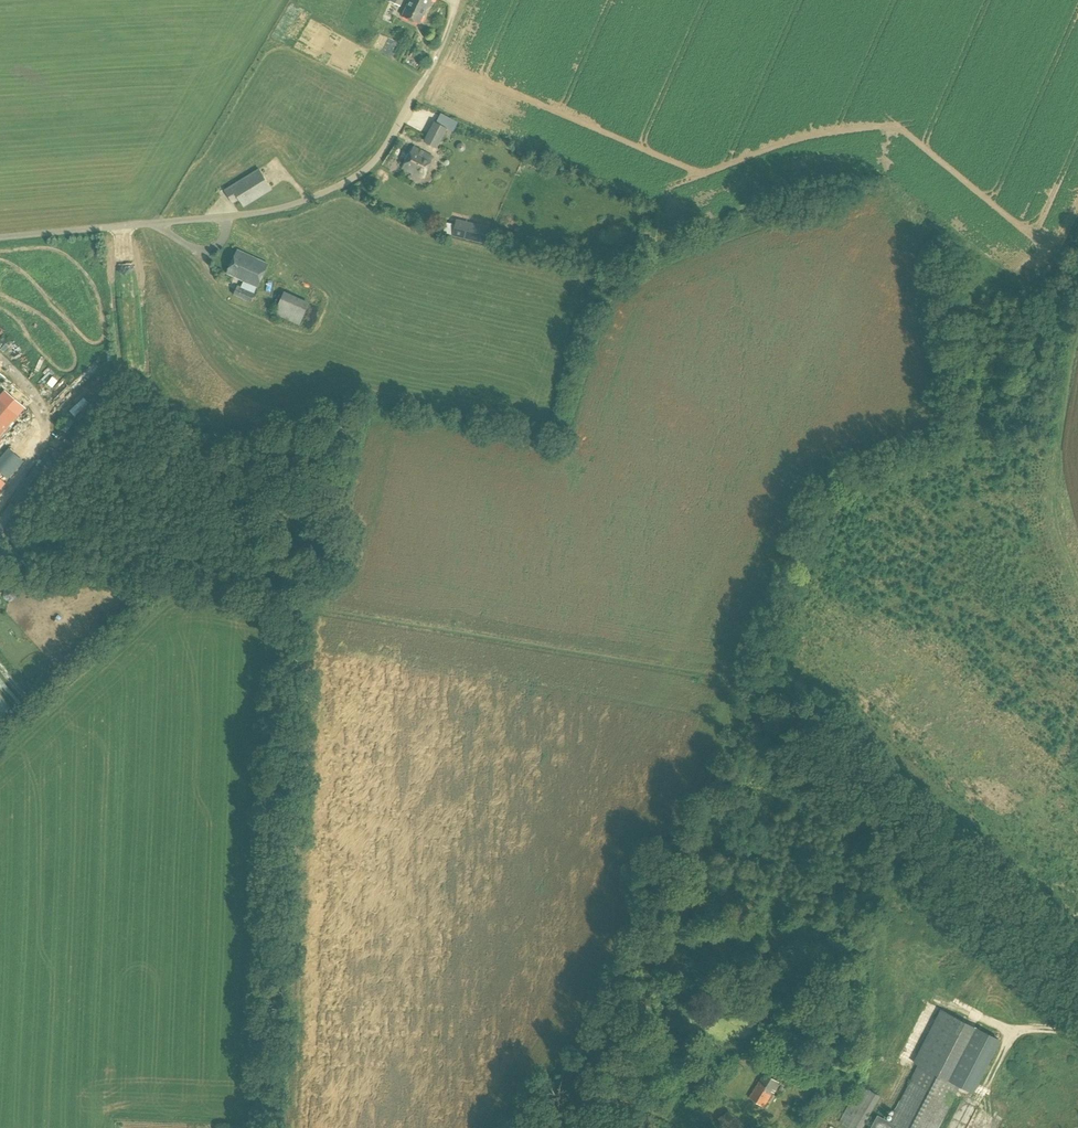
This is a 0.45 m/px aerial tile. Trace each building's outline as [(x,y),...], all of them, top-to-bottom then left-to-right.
[(432,0),(410,0),(403,16),(420,24),(427,8),(428,8),(432,0)] [(392,77),(408,83),(411,75),(395,69),(392,77)] [(436,148),(447,128),(434,121),(423,141),(436,148)] [(422,178),(434,157),(414,147),(403,168),(422,178)] [(244,207),(272,189),(258,168),(224,190),(233,203),(239,199),(244,207)] [(488,226),(456,218),(452,235),(484,243),(488,226)] [(258,287),(269,264),(238,249),(227,272),(258,287)] [(250,302),(255,293),(237,285),(233,294),(250,302)] [(299,325),(310,302),(284,291),(274,313),(299,325)] [(27,422),(18,415),(25,407),(4,390),(0,395),(0,454),(27,422)] [(14,480),(30,463),(15,450),(0,467),(0,468),(14,480)] [(960,1084),(950,1080),(977,1028),(940,1009),(914,1061),(920,1064),(887,1127),(938,1127),(960,1084)] [(764,1107),(779,1082),(764,1073),(749,1098),(764,1107)] [(716,1127),(725,1127),(736,1120),(729,1110),(712,1123),(716,1127)]
